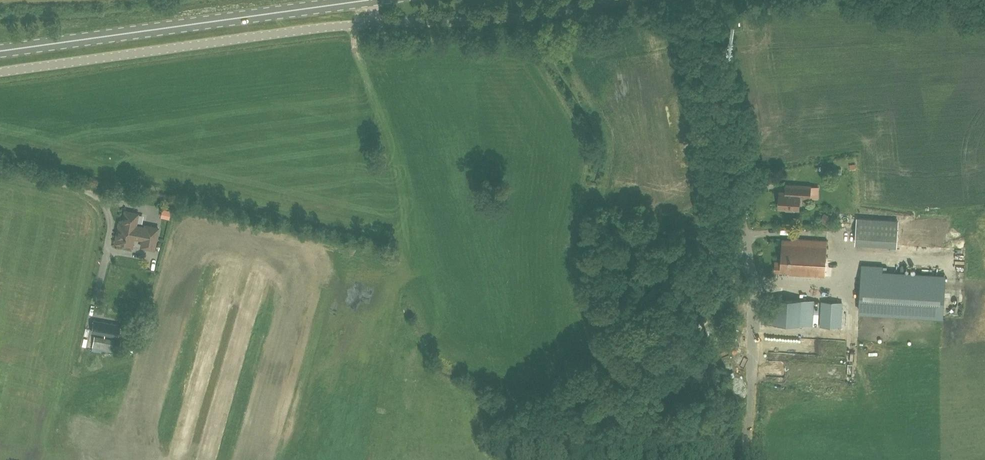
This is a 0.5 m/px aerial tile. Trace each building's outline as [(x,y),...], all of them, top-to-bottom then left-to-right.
[(780,191),(779,207),(799,208),(800,197),(809,198),(810,186),(787,184),(786,191),(780,191)] [(156,216),(165,219),(167,211),(158,209),(156,216)] [(156,240),(158,228),(145,226),(145,228),(135,226),(138,214),(125,211),(122,223),(120,223),(119,230),(118,232),(117,233),(116,235),(116,237),(116,239),(116,240),(117,242),(117,244),(131,247),(133,238),(142,240),(141,247),(148,248),(150,239),(156,240)] [(824,213),(820,221),(829,226),(833,218),(824,213)] [(908,242),(910,220),(859,218),(858,242),(898,244),(898,242),(908,242)] [(775,260),(774,272),(789,273),(825,275),(827,241),(791,239),(782,238),(781,260),(775,260)] [(861,311),(946,316),(948,273),(884,270),(884,265),(863,264),(861,311)] [(813,325),(814,300),(763,297),(761,322),(813,325)] [(820,326),(842,327),(843,302),(821,301),(820,326)] [(112,331),(113,324),(94,320),(92,332),(118,337),(119,332),(112,331)] [(717,330),(722,335),(728,330),(724,324),(717,330)] [(118,351),(118,346),(113,345),(114,339),(94,335),(92,347),(112,351),(112,350),(118,351)]
